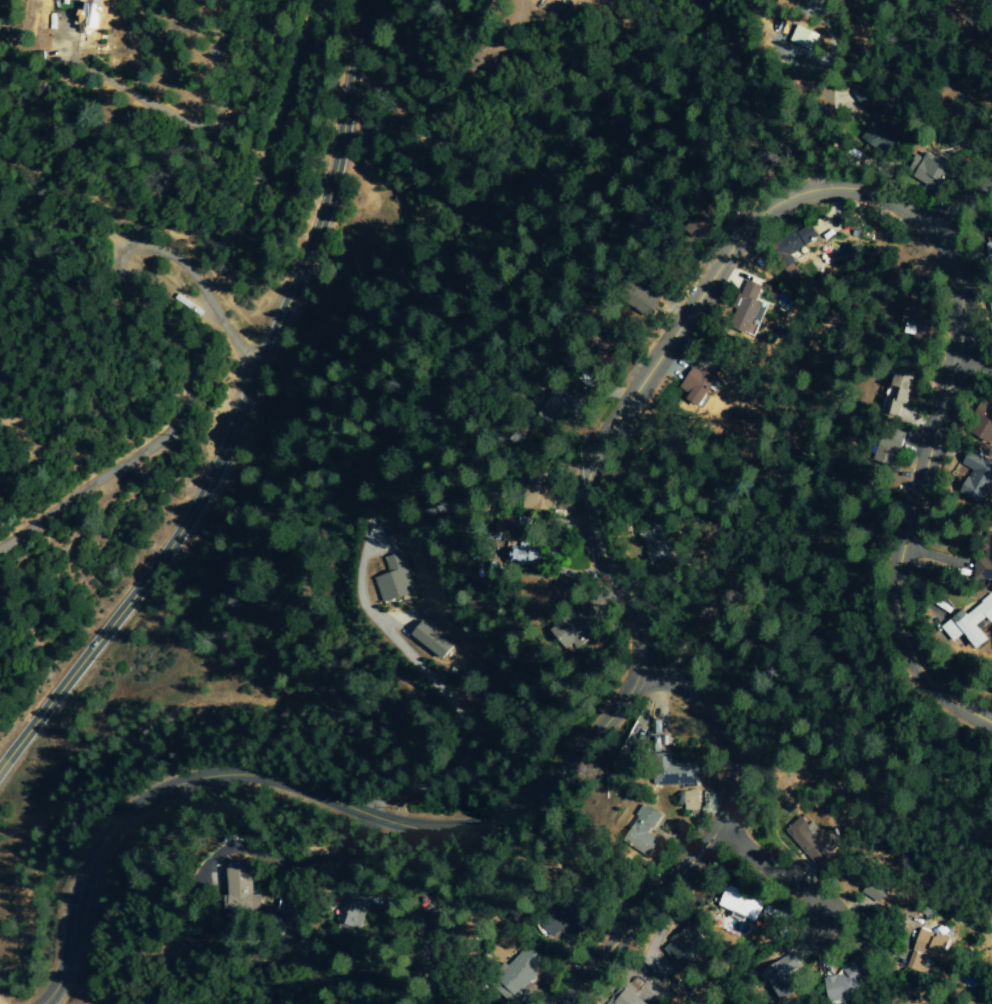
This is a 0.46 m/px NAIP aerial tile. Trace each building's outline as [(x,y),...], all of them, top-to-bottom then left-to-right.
[(898,133),(880,117),(862,136),(880,152),(898,133)] [(952,165),(927,155),(916,181),(941,192),(952,165)] [(785,256),(821,240),(815,227),(779,243),(785,256)] [(732,327),(750,334),(757,318),(763,321),(770,306),(757,301),(763,287),(747,280),(735,309),(739,310),(732,327)] [(649,320),(663,305),(646,290),(633,305),(649,320)] [(932,306),(909,300),(905,315),(911,317),(907,332),(918,335),(920,325),(927,327),(932,306)] [(679,392),(704,404),(718,375),(703,368),(701,371),(691,366),(679,392)] [(914,375),(897,370),(886,412),(903,417),(914,375)] [(540,409),(557,423),(578,401),(561,386),(540,409)] [(991,441),(991,404),(991,403),(978,435),(991,441)] [(878,461),(885,463),(883,471),(895,473),(903,437),(884,433),(878,461)] [(973,470),(961,492),(983,503),(991,486),(991,460),(971,449),(963,464),(973,470)] [(531,509),(560,509),(560,494),(530,495),(531,509)] [(552,562),(553,543),(530,542),(530,547),(522,547),(522,563),(530,563),(530,561),(552,562)] [(991,580),(991,552),(977,551),(977,579),(991,580)] [(383,557),(388,574),(374,578),(383,605),(413,595),(400,552),(383,557)] [(987,640),(975,626),(985,618),(989,623),(991,621),(991,593),(991,592),(965,614),(961,609),(939,627),(952,642),(962,634),(975,650),(987,640)] [(584,610),(557,627),(574,654),(601,636),(584,610)] [(453,644),(420,622),(409,639),(443,660),(453,644)] [(695,760),(696,781),(653,782),(653,750),(669,750),(669,761),(695,760)] [(702,811),(701,790),(678,791),(678,804),(686,804),(686,811),(702,811)] [(628,835),(657,853),(665,842),(652,834),(664,815),(647,804),(628,835)] [(820,870),(835,856),(799,817),(784,831),(820,870)] [(252,868),(229,869),(231,913),(261,912),(261,895),(253,895),(252,868)] [(892,906),(899,893),(860,873),(853,887),(892,906)] [(715,903),(724,882),(762,899),(753,919),(715,903)] [(361,930),(371,905),(349,896),(339,921),(361,930)] [(593,927),(580,901),(544,919),(553,937),(574,926),(578,935),(593,927)] [(953,939),(917,929),(906,968),(922,973),(926,958),(937,960),(939,953),(949,955),(953,939)] [(520,995),(496,973),(533,935),(551,950),(532,971),(537,975),(520,995)] [(762,969),(780,1002),(799,991),(789,973),(803,965),(796,950),(762,969)] [(629,985),(614,1003),(615,1003),(649,1003),(629,985)]
